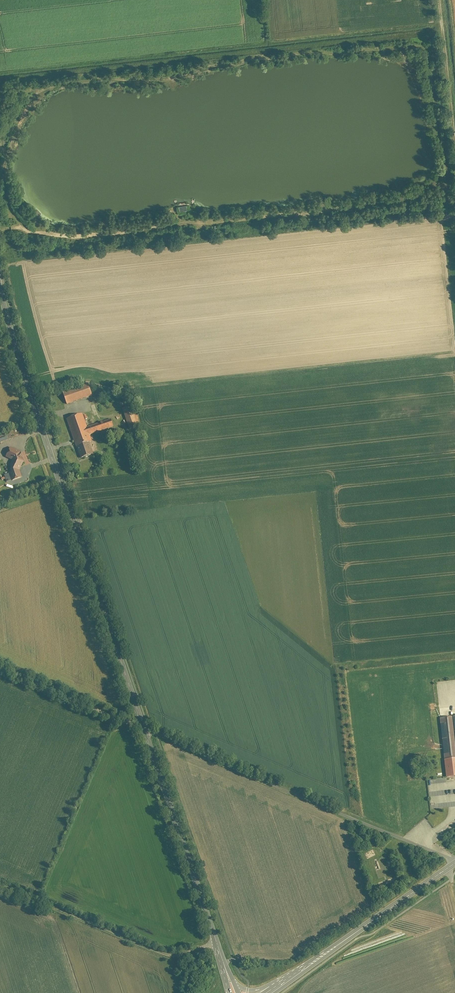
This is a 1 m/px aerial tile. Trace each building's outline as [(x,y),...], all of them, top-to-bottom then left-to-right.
[(30,216),(35,221),(42,214),(37,210),(30,216)] [(63,393),(67,405),(93,397),(89,385),(63,393)] [(128,408),(122,409),(130,431),(135,429),(128,408)] [(83,414),(66,420),(76,448),(93,442),(83,414)] [(88,427),(91,436),(114,428),(112,420),(88,427)] [(88,444),(77,448),(82,460),(92,456),(88,444)] [(25,462),(21,452),(12,448),(7,457),(14,461),(10,467),(13,468),(20,471),(25,462)] [(23,478),(20,471),(13,468),(10,471),(13,481),(23,478)] [(446,777),(454,776),(454,734),(453,716),(440,717),(446,777)]
